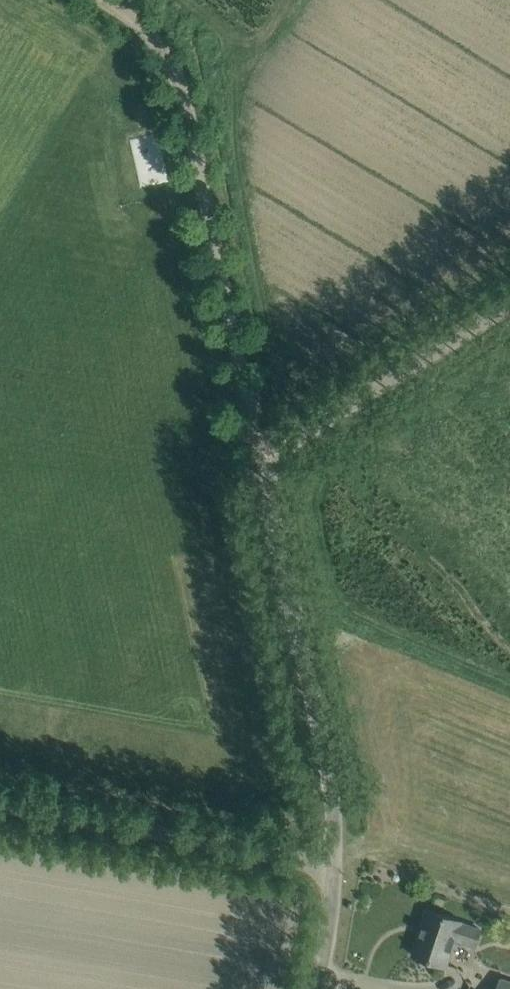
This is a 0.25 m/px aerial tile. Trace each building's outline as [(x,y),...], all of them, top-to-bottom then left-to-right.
[(412,954),(446,966),(455,939),(475,946),(481,929),(461,922),(427,911),(412,954)] [(501,979),(498,988),(509,988),(509,982),(501,979)]
